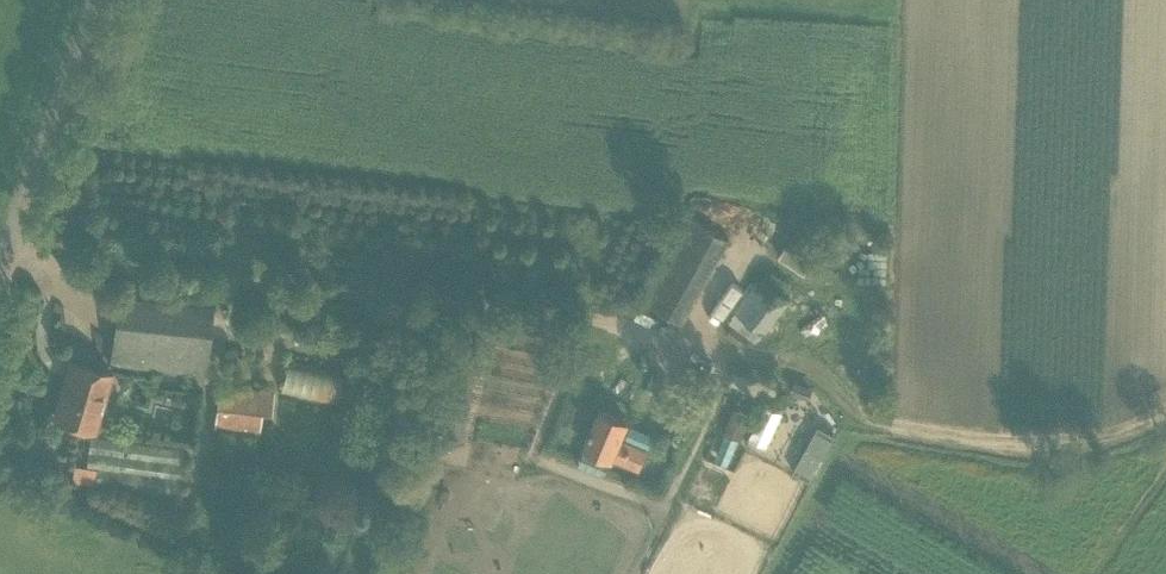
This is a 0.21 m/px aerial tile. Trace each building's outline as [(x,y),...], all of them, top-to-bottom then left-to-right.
[(652,277),(641,297),(681,320),(682,321),(694,300),(714,264),(720,254),(729,239),(687,215),(652,277)] [(801,244),(797,254),(821,263),(824,252),(801,244)] [(742,301),(728,320),(756,341),(770,322),(787,299),(759,278),(751,288),(742,301)] [(213,304),(118,294),(113,342),(111,363),(206,373),(213,304)] [(731,326),(725,334),(738,343),(744,335),(731,326)] [(55,417),(78,424),(94,429),(111,372),(72,361),(55,417)] [(292,391),(350,405),(356,378),(298,364),(292,391)] [(794,380),(790,391),(805,396),(809,385),(794,380)] [(217,391),(212,428),(257,432),(264,392),(250,390),(249,395),(217,391)] [(734,407),(723,432),(740,439),(750,414),(734,407)] [(599,410),(590,432),(583,446),(638,469),(646,449),(621,438),(628,422),(599,410)] [(817,431),(794,472),(810,481),(833,440),(817,431)] [(89,435),(85,465),(98,467),(96,483),(177,493),(183,448),(89,435)] [(76,464),(74,480),(96,483),(98,467),(85,465),(76,464)]
